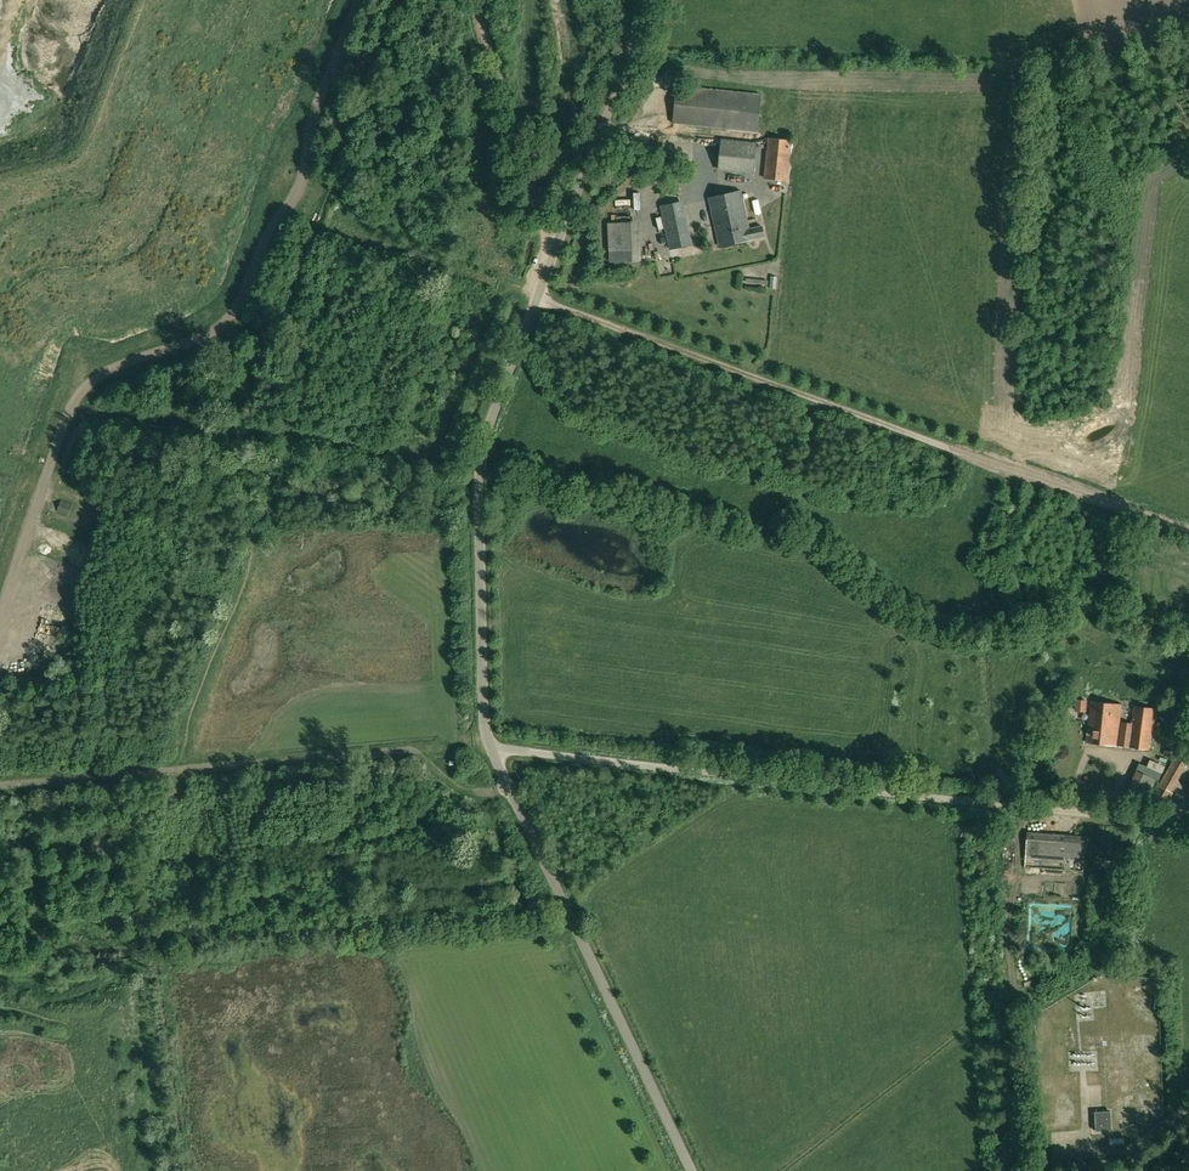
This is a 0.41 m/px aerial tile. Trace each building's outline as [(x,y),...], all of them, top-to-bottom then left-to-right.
[(676,85),(673,124),(758,132),(761,101),(765,101),(766,94),(757,93),(757,86),(745,85),(745,87),(729,85),(730,84),(720,83),(719,90),(676,85)] [(768,138),(764,177),(788,181),(792,141),(768,138)] [(757,142),(722,139),(719,169),(754,173),(757,142)] [(749,228),(741,190),(709,197),(720,246),(752,239),(764,236),(762,225),(749,228)] [(684,200),(660,205),(670,249),(693,244),(684,200)] [(640,221),(608,223),(609,263),(642,262),(640,221)] [(60,500),(56,511),(68,515),(71,504),(60,500)] [(1076,699),(1075,710),(1086,712),(1087,700),(1076,699)] [(1085,743),(1117,746),(1122,704),(1090,701),(1085,743)] [(1134,705),(1132,723),(1122,721),(1118,746),(1149,750),(1149,749),(1153,721),(1152,721),(1154,708),(1134,705)] [(1168,770),(1180,776),(1188,761),(1176,754),(1168,770)] [(1145,801),(1154,778),(1136,770),(1126,793),(1145,801)] [(1158,786),(1151,802),(1165,808),(1172,792),(1158,786)] [(1025,867),(1036,868),(1083,872),(1086,836),(1027,832),(1025,867)] [(1095,1131),(1112,1130),(1111,1111),(1094,1112),(1095,1131)] [(1111,1145),(1124,1145),(1124,1137),(1110,1138),(1111,1145)]
